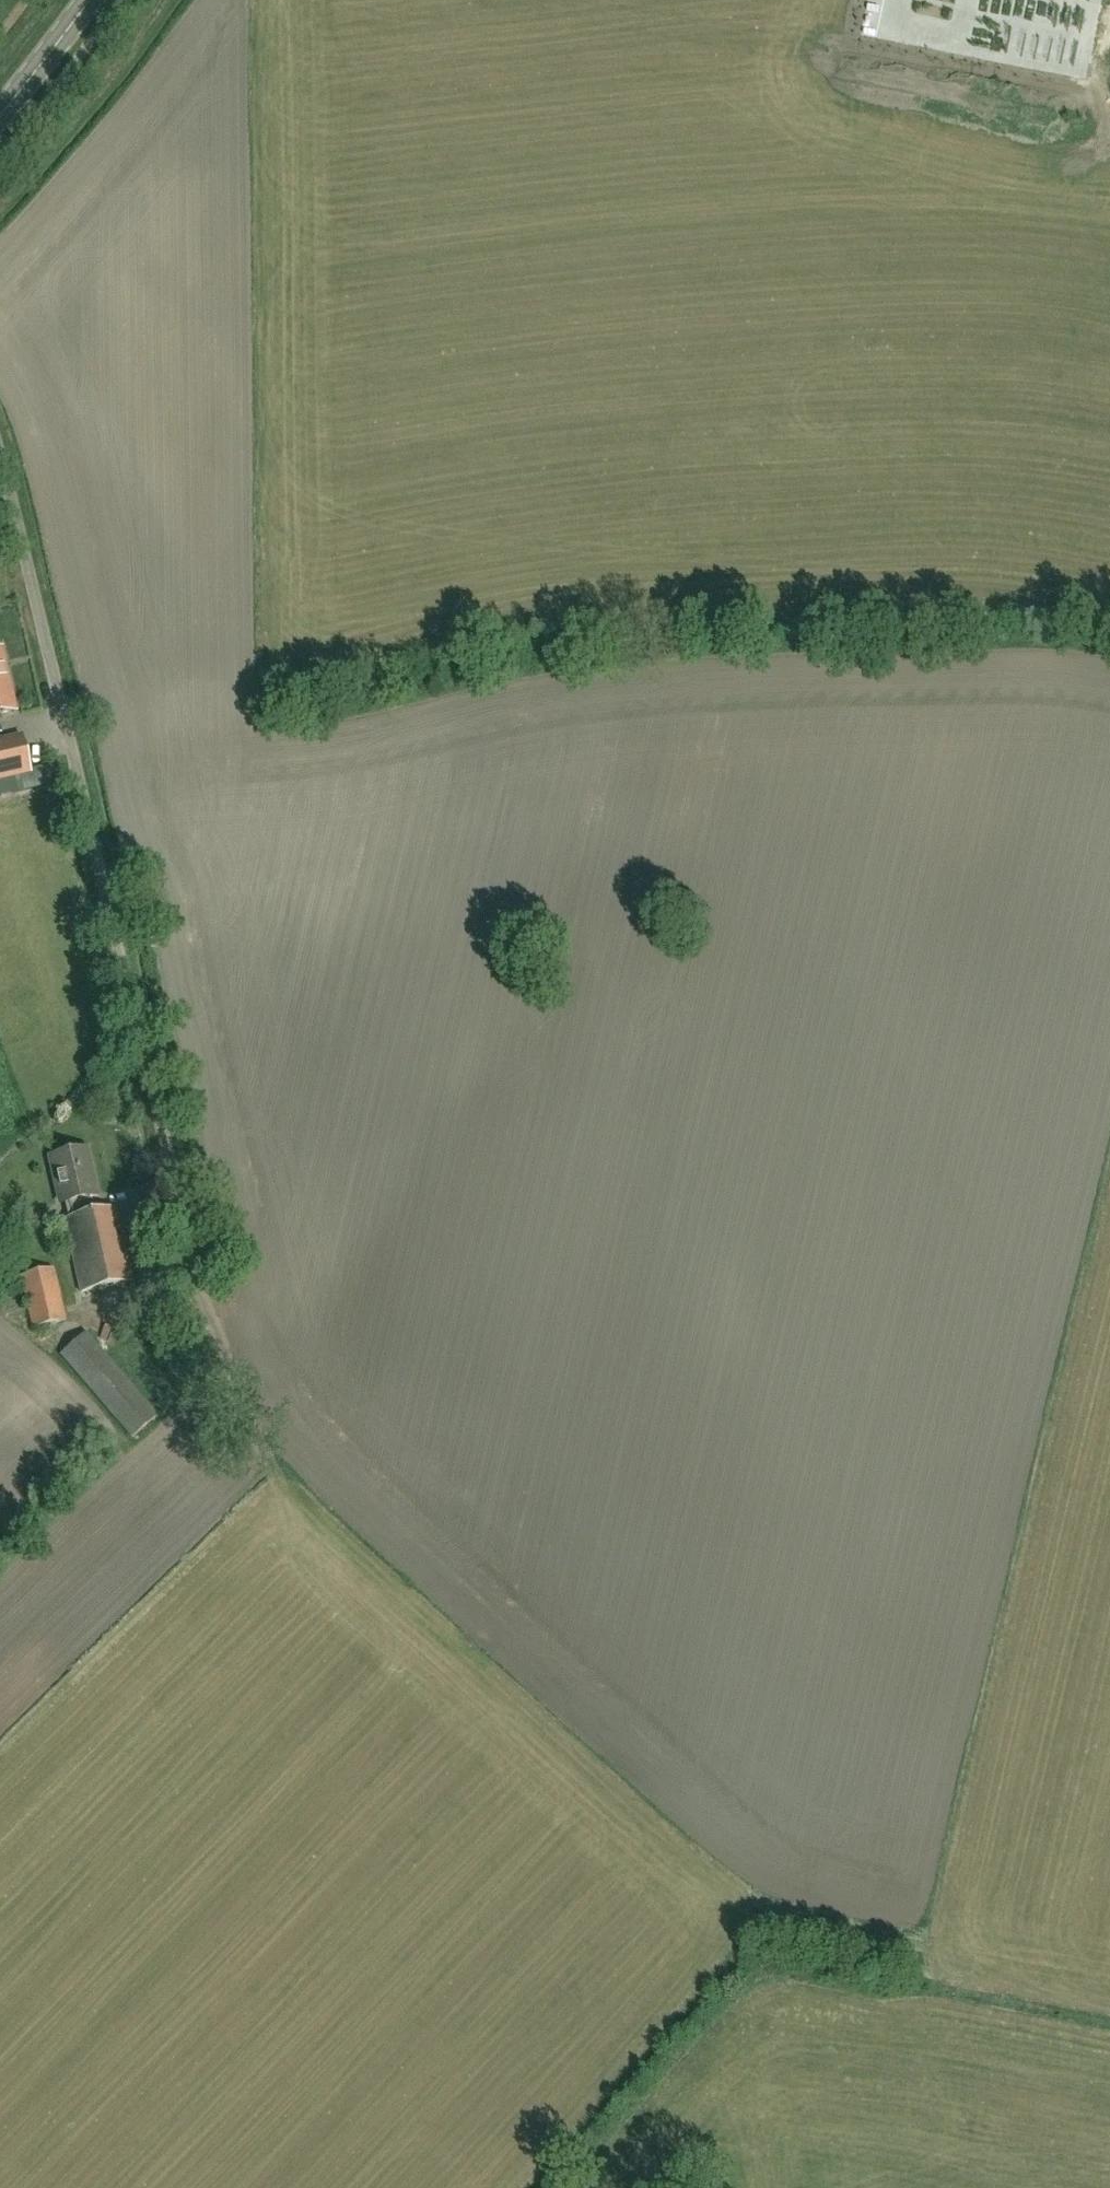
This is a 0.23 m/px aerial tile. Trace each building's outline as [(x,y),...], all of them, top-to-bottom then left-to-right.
[(16,711),(2,649),(0,649),(0,715),(16,711)] [(30,772),(22,737),(0,742),(0,779),(30,772)] [(80,1293),(131,1282),(115,1209),(90,1215),(86,1198),(96,1195),(86,1151),(51,1159),(61,1203),(65,1202),(69,1221),(64,1223),(80,1293)] [(33,1331),(65,1323),(52,1268),(20,1276),(33,1331)] [(133,1438),(158,1416),(86,1334),(61,1355),(133,1438)]
